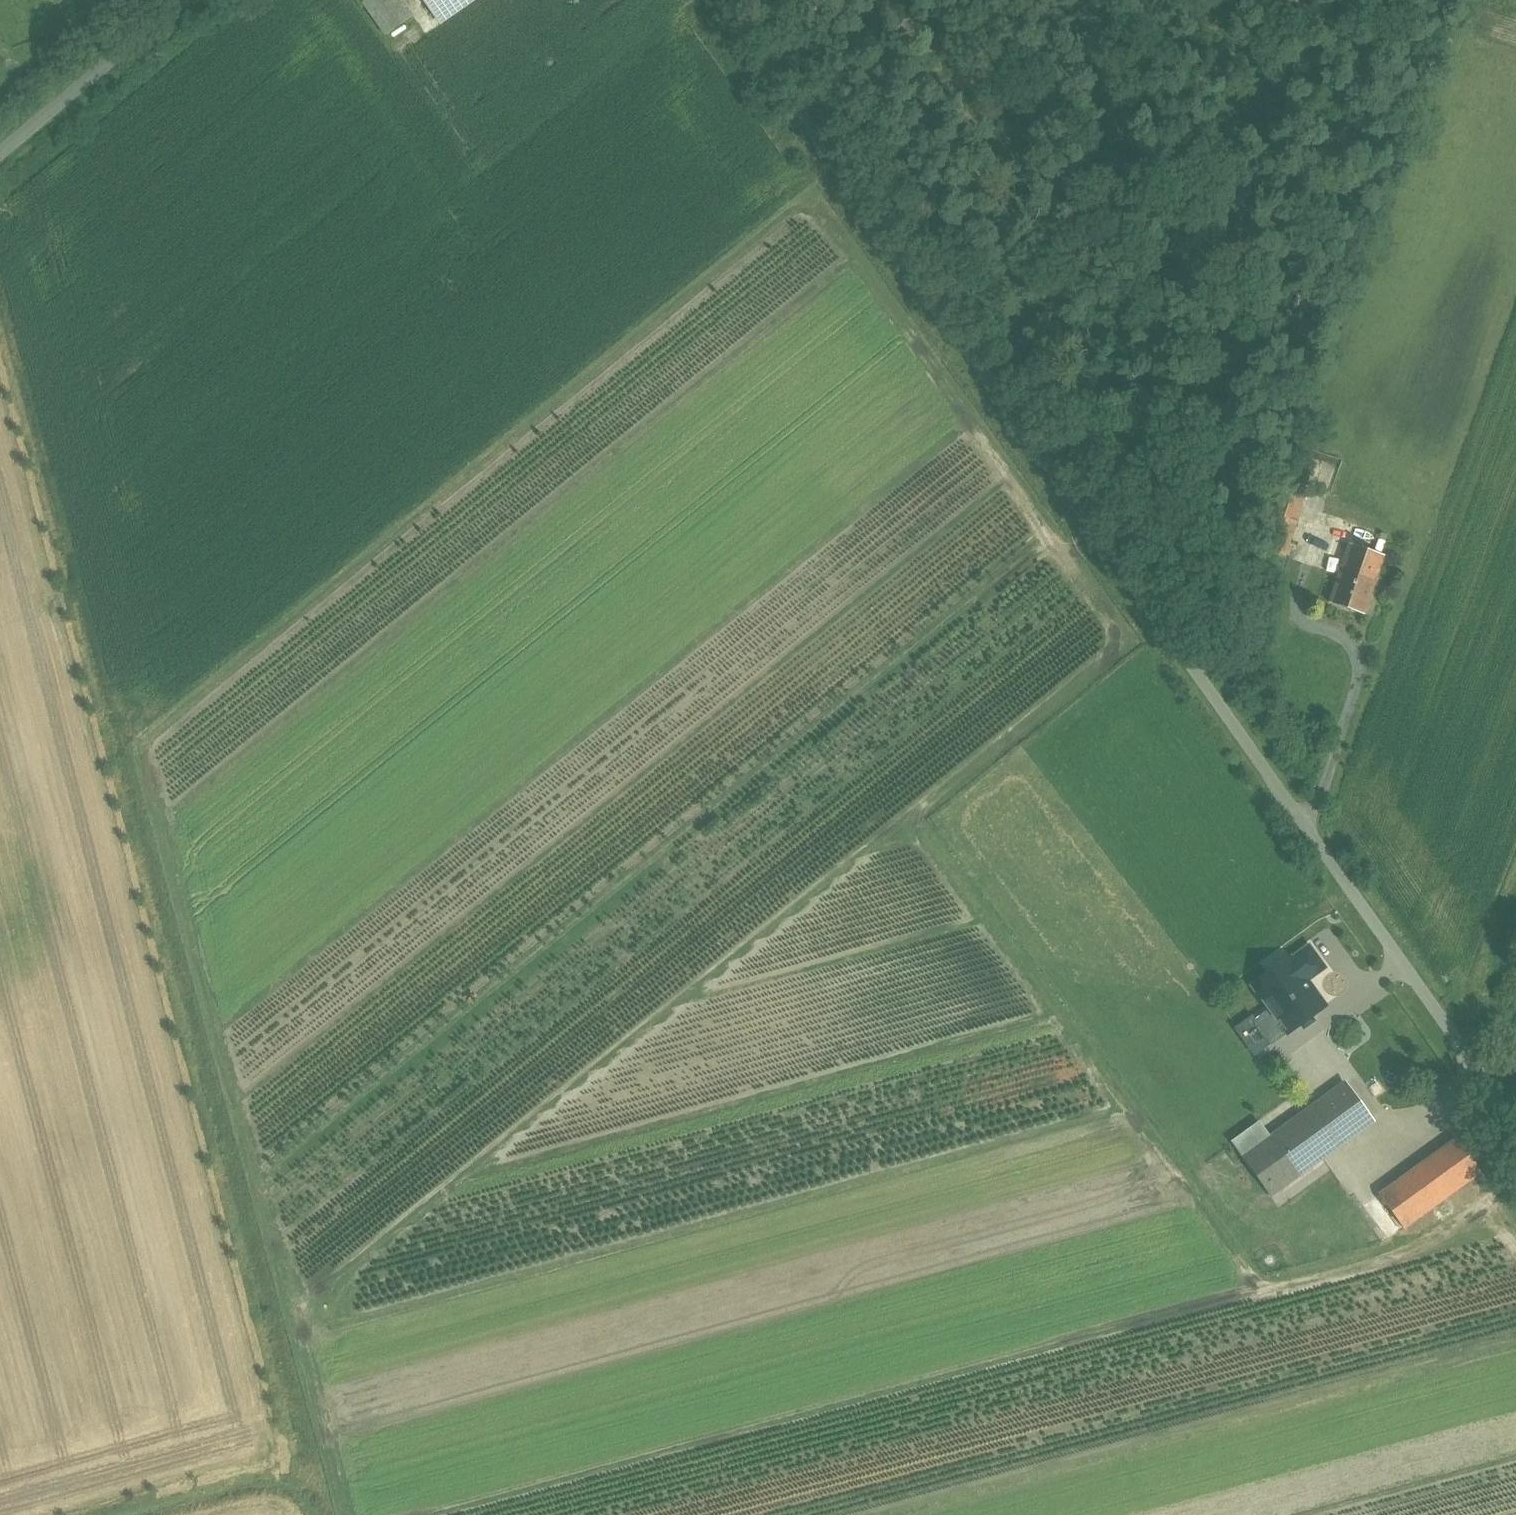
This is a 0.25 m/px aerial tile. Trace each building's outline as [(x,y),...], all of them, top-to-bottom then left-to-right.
[(364,4),(387,37),(416,17),(404,0),(369,0),(364,4)] [(443,29),(486,0),(423,0),(443,29)] [(1288,558),(1305,510),(1285,503),(1268,551),(1288,558)] [(1351,546),(1332,603),(1370,615),(1389,558),(1351,546)] [(1291,958),(1253,985),(1272,1011),(1257,1021),(1272,1041),(1286,1031),(1287,1032),(1325,1005),(1306,979),(1323,967),(1309,948),(1292,960),(1291,958)] [(1348,1082),(1275,1134),(1290,1153),(1306,1176),(1377,1125),(1379,1124),(1362,1101),(1348,1082)] [(1459,1140),(1381,1197),(1407,1232),(1485,1176),(1459,1140)] [(1306,1176),(1290,1153),(1286,1156),(1272,1166),(1288,1188),(1302,1179),(1306,1176)]
